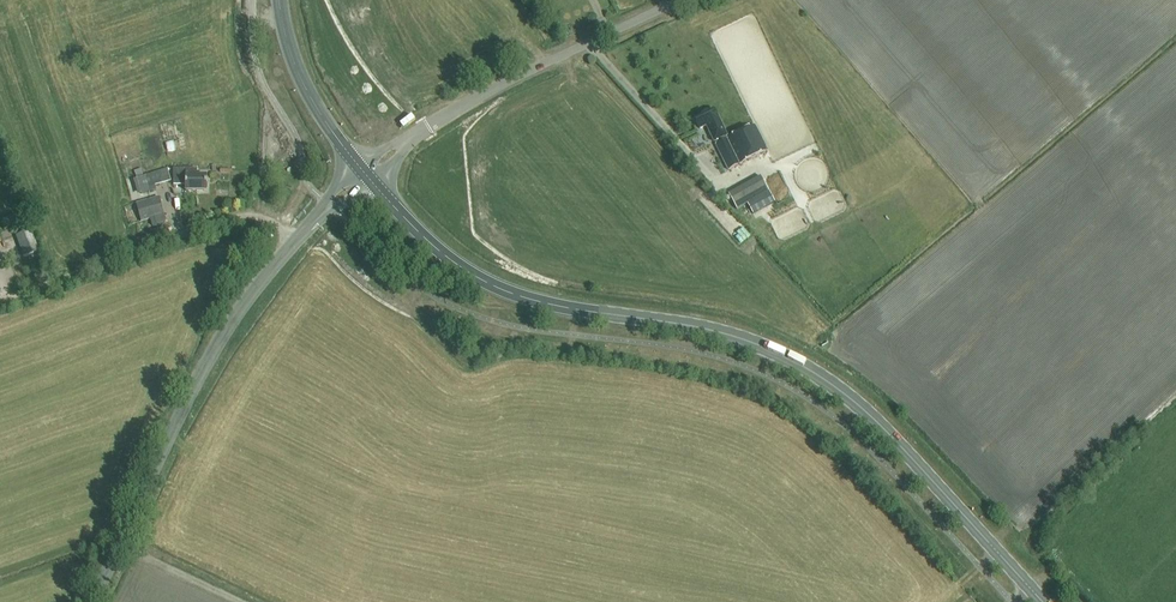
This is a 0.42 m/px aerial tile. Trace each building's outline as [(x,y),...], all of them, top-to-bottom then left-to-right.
[(707,126),(711,134),(729,170),(740,165),(748,160),(767,151),(755,126),(728,139),(718,120),(719,119),(714,110),(695,119),(700,129),(707,126)] [(144,176),(145,176),(133,180),(138,195),(149,192),(156,190),(155,186),(172,181),(168,169),(144,176)] [(207,191),(207,176),(197,176),(197,169),(174,169),(174,185),(186,185),(186,191),(207,191)] [(761,177),(729,194),(737,210),(769,192),(761,177)] [(141,222),(151,219),(153,226),(167,222),(159,197),(136,204),(141,222)] [(15,236),(23,256),(39,250),(31,230),(15,236)]
